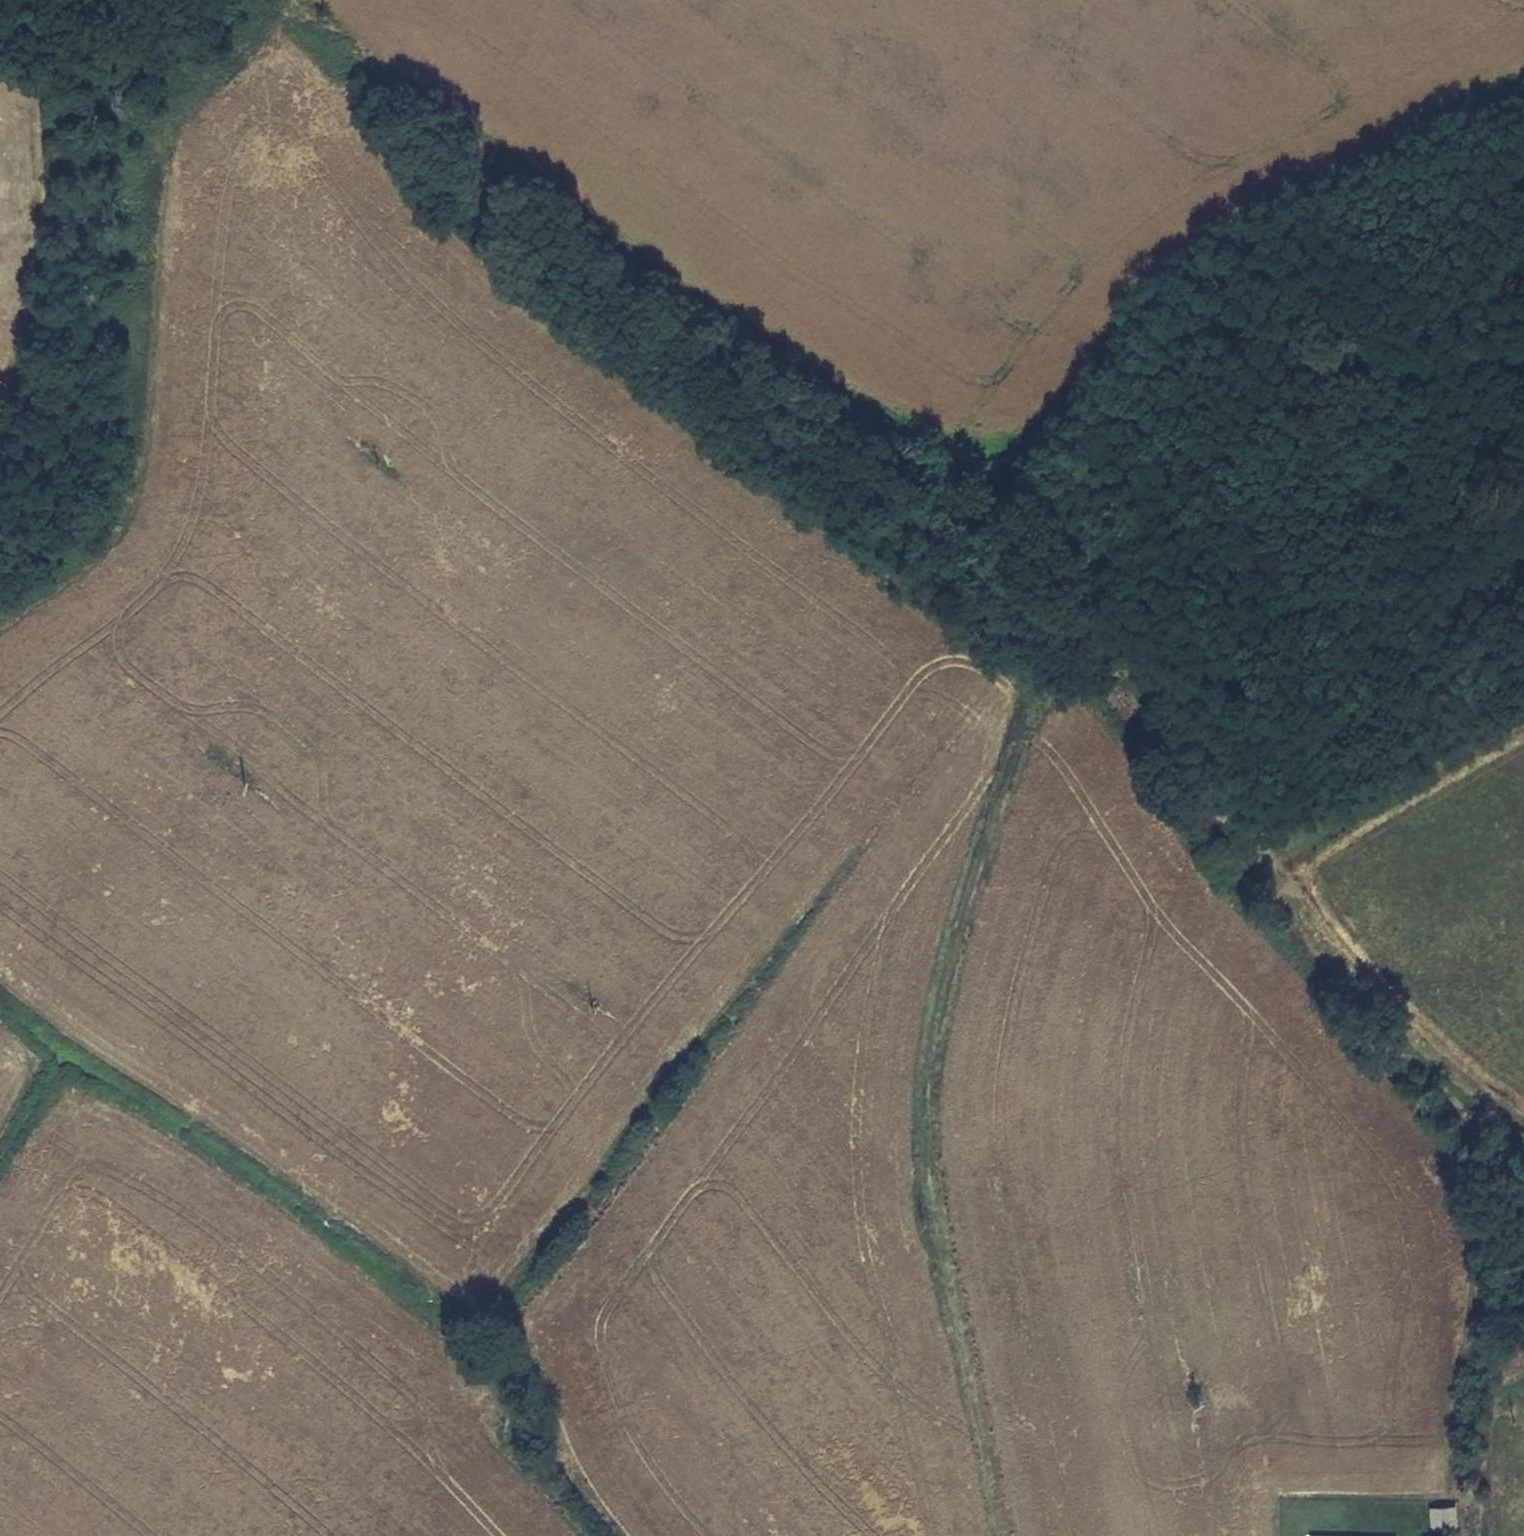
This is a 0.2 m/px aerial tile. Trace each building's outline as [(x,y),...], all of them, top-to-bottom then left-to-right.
[(1455,1506),(1428,1506),(1429,1530),(1456,1529),(1455,1506)] [(1388,1527),(1370,1527),(1370,1535),(1389,1535),(1388,1527)]
